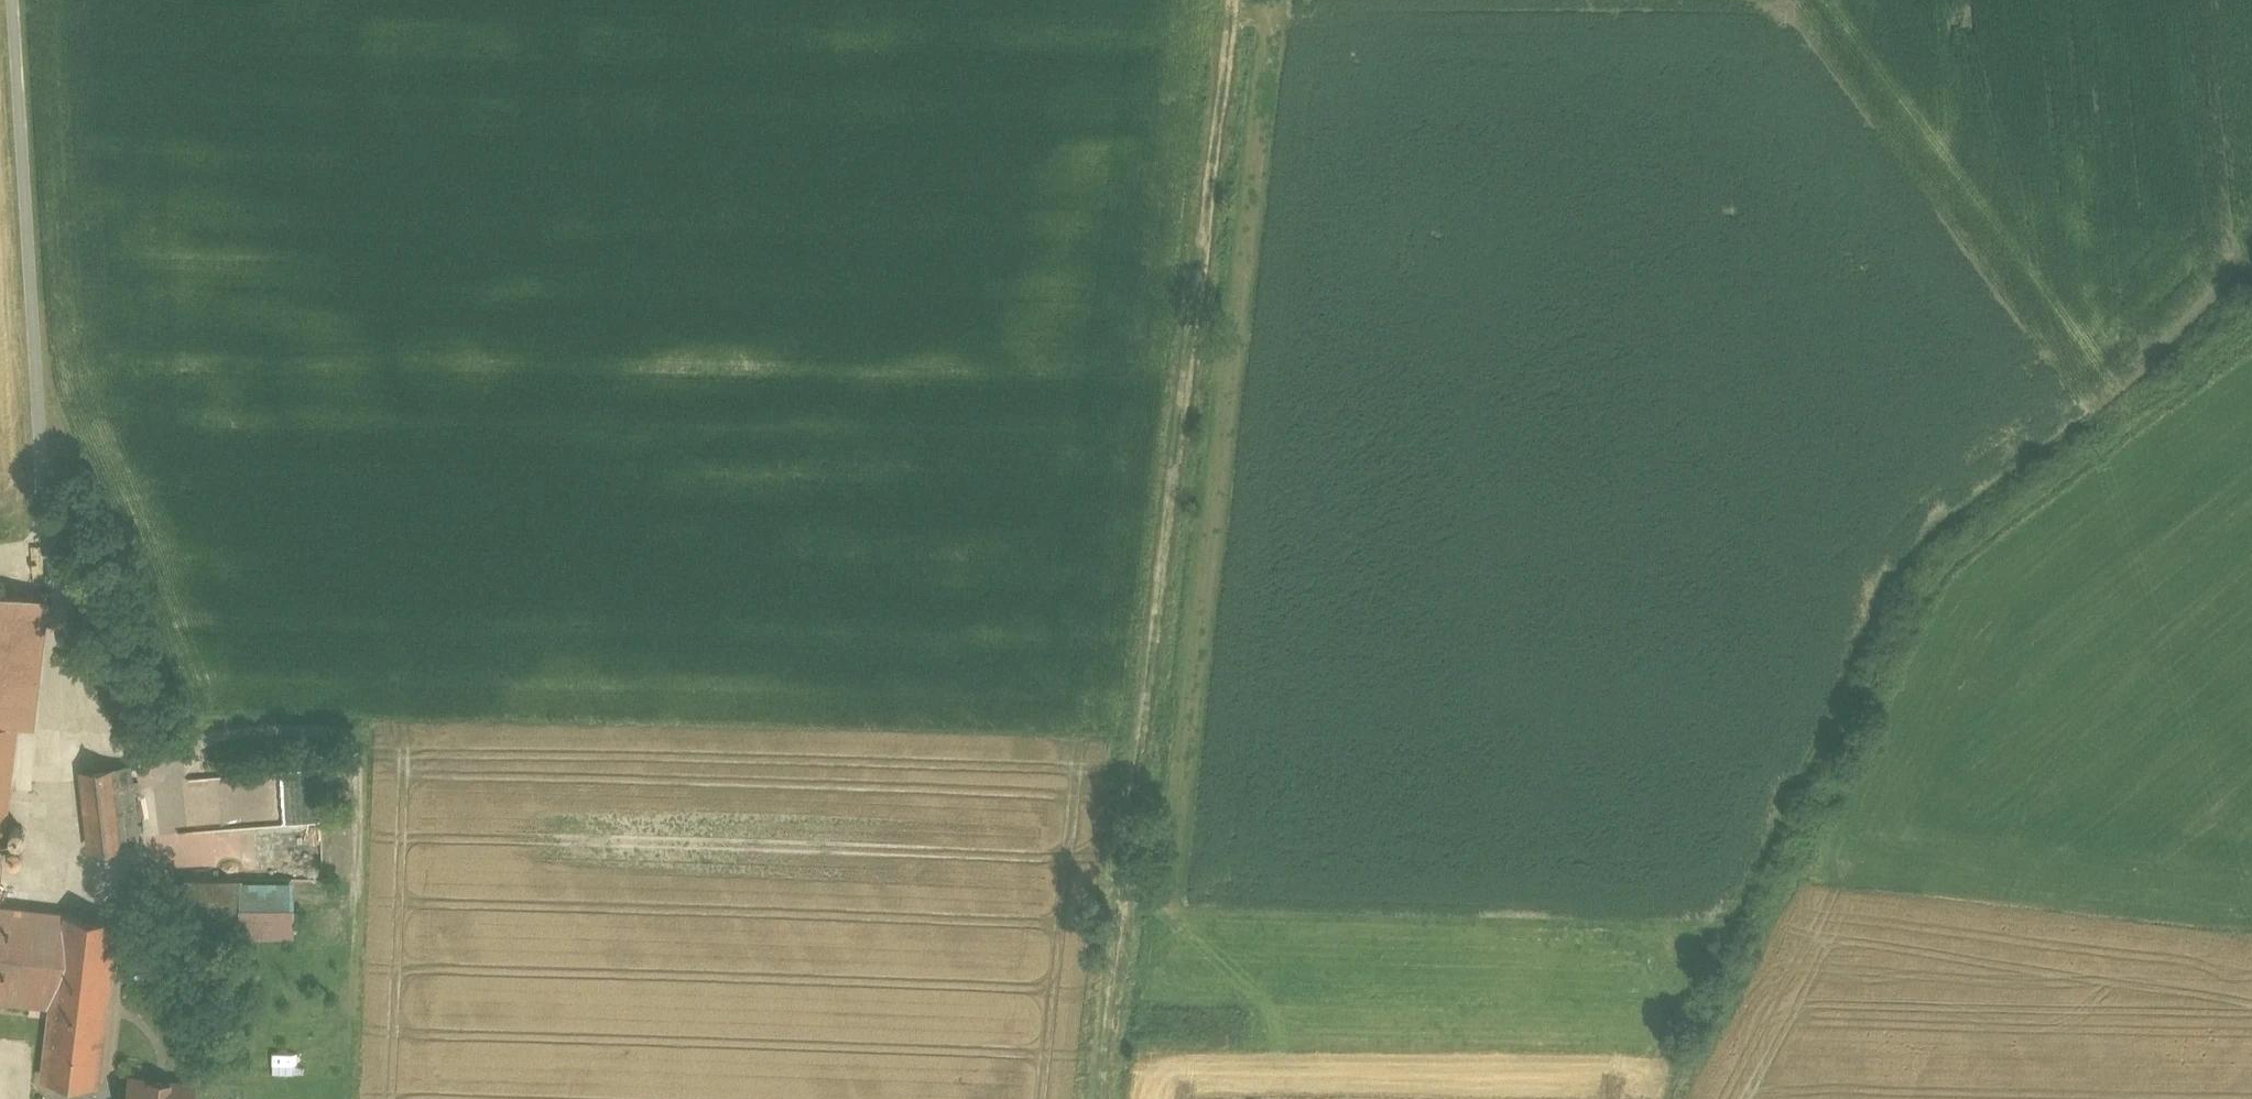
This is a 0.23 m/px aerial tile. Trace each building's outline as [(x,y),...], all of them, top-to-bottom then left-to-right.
[(0,593),(0,722),(17,724),(33,726),(48,598),(0,593)] [(0,722),(0,858),(1,858),(17,724),(0,722)] [(131,765),(82,770),(91,847),(140,841),(131,765)] [(239,878),(186,877),(185,933),(238,933),(238,883),(239,878)] [(295,883),(238,883),(238,933),(294,934),(295,883)] [(54,1002),(55,999),(89,1003),(92,975),(107,977),(114,919),(0,906),(0,996),(54,1002)] [(89,1003),(55,999),(54,1002),(46,1077),(95,1083),(107,977),(92,975),(89,1003)] [(0,1092),(0,1098),(29,1098),(34,1094),(14,1076),(0,1092)] [(169,1081),(169,1080),(152,1078),(152,1080),(131,1077),(128,1098),(193,1098),(195,1084),(169,1081)]
